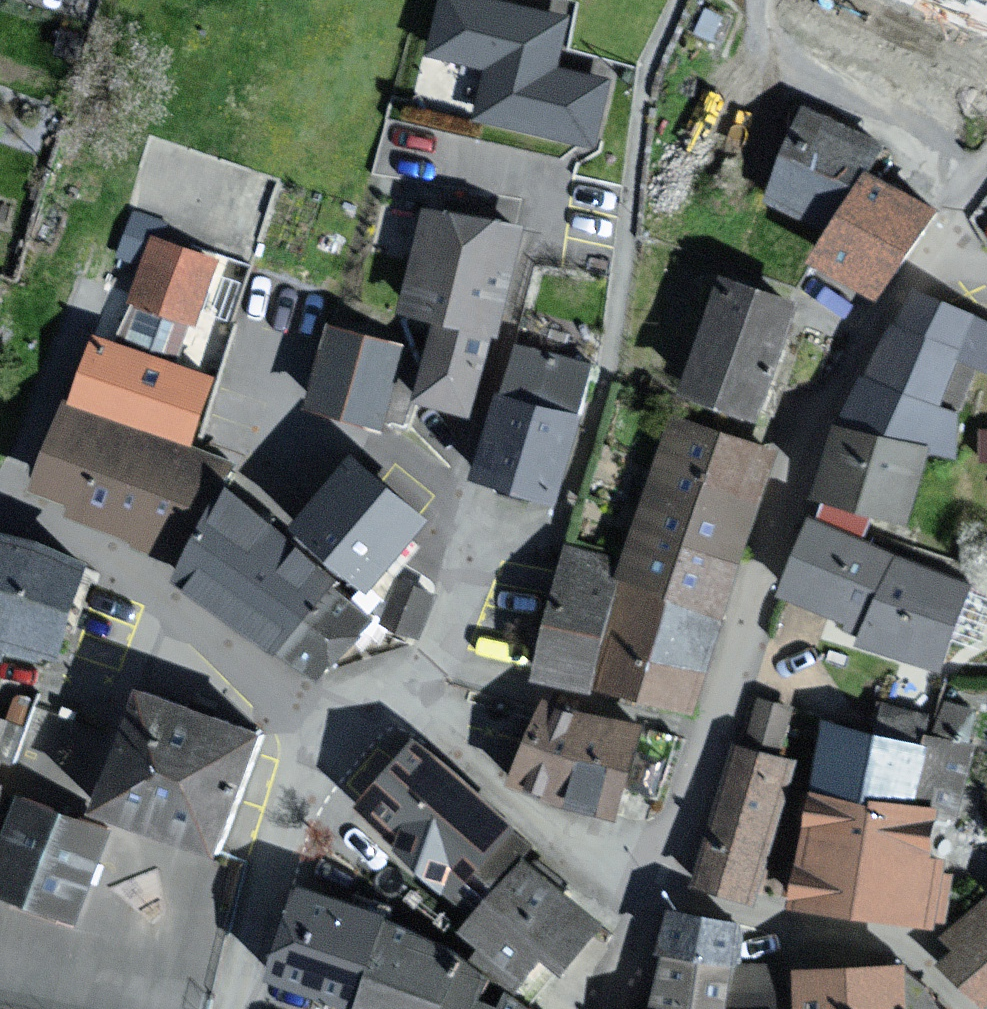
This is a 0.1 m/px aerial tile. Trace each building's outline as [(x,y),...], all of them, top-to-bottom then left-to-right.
[(568,14),(507,0),(449,0),(438,47),(496,60),(483,115),(594,141),(607,82),(555,70),(568,14)] [(818,110),(776,193),(839,225),(881,142),(818,110)] [(936,210),(877,178),(831,259),(890,292),(936,210)] [(522,228),(434,206),(409,304),(452,315),(432,394),(476,405),(522,228)] [(140,296),(144,297),(193,313),(198,314),(217,257),(159,238),(140,296)] [(800,302),(732,279),(696,385),(765,407),(800,302)] [(920,295),(907,332),(969,355),(986,362),(986,320),(959,310),(920,295)] [(177,360),(193,313),(144,297),(128,346),(177,362),(177,360)] [(406,346),(339,328),(320,398),(387,416),(406,346)] [(897,329),(878,379),(951,406),(969,355),(907,332),(897,329)] [(128,346),(105,338),(85,399),(192,434),(212,373),(177,362),(128,346)] [(597,365),(522,346),(489,470),(564,490),(597,365)] [(878,379),(870,376),(852,423),(931,452),(945,457),(963,410),(951,406),(878,379)] [(207,502),(216,505),(222,487),(231,462),(76,407),(73,416),(49,482),(86,495),(85,498),(80,512),(143,534),(141,540),(188,563),(192,551),(207,502)] [(774,448),(681,421),(637,575),(580,559),(575,575),(549,667),(640,693),(699,709),(742,558),(774,448)] [(830,483),(838,486),(880,502),(908,512),(931,452),(852,423),(830,483)] [(432,517),(357,455),(303,520),(378,582),(432,517)] [(825,523),(867,538),(880,502),(838,486),(825,523)] [(339,574),(243,502),(222,487),(216,505),(207,502),(192,551),(188,563),(183,575),(227,605),(328,676),(363,626),(373,613),(333,583),(339,574)] [(979,580),(867,538),(825,523),(821,521),(796,588),(880,618),(873,636),(948,663),(979,580)] [(5,538),(0,556),(0,641),(45,653),(47,643),(69,648),(92,560),(5,538)] [(436,593),(402,581),(389,618),(423,630),(436,593)] [(264,733),(152,691),(112,800),(223,841),(264,733)] [(644,728),(553,701),(529,779),(621,806),(644,728)] [(793,710),(765,702),(755,738),(784,746),(793,710)] [(12,724),(0,720),(0,758),(12,724)] [(927,741),(840,725),(827,797),(886,807),(888,800),(915,805),(927,741)] [(795,759),(743,744),(704,878),(756,893),(795,759)] [(488,858),(507,874),(514,881),(531,862),(542,848),(535,842),(421,745),(368,807),(463,888),(488,858)] [(888,800),(886,807),(827,797),(810,895),(938,916),(948,861),(932,859),(941,809),(915,805),(888,800)] [(29,799),(0,878),(0,884),(82,914),(113,830),(29,799)] [(571,964),(605,925),(531,862),(514,881),(474,927),(494,944),(482,957),(480,960),(512,987),(514,984),(526,970),(530,973),(552,947),(571,964)] [(284,970),(361,1001),(393,923),(394,919),(317,888),(284,970)] [(957,934),(968,946),(954,959),(986,994),(986,907),(957,934)] [(674,912),(670,951),(738,958),(746,959),(750,920),(674,912)] [(480,960),(473,955),(393,923),(361,1001),(380,1008),(538,1008),(512,987),(480,960)] [(668,951),(662,1008),(733,1008),(738,964),(738,958),(670,951),(668,951)] [(733,1008),(785,1008),(776,964),(738,964),(733,1008)] [(810,971),(811,1008),(908,1008),(908,970),(901,970),(819,971),(810,971)]
